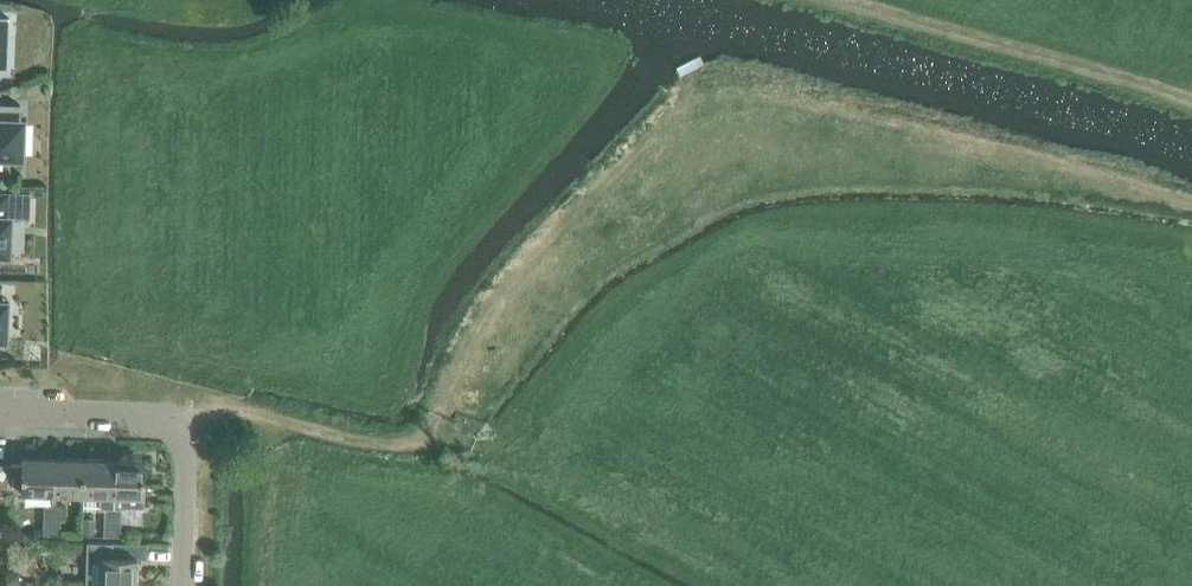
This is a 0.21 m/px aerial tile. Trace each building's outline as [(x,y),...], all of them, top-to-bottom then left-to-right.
[(8,39),(9,17),(0,17),(0,39),(8,39)] [(9,156),(9,151),(27,152),(28,116),(25,116),(25,101),(0,100),(0,156),(9,156)] [(15,247),(16,211),(13,211),(13,188),(0,187),(0,246),(15,247)] [(24,465),(9,464),(8,491),(53,492),(54,458),(24,457),(24,465)] [(84,459),(54,458),(53,492),(83,493),(84,459)] [(105,508),(104,520),(112,520),(114,460),(84,459),(83,493),(101,493),(101,506),(105,508)] [(145,461),(114,460),(112,520),(122,521),(123,506),(126,506),(144,507),(145,461)] [(8,491),(9,464),(0,464),(0,490),(8,491)] [(62,505),(44,505),(44,519),(61,519),(62,505)] [(94,535),(95,518),(83,518),(82,534),(94,535)] [(44,519),(44,534),(61,534),(61,519),(44,519)] [(104,520),(104,535),(112,535),(122,535),(122,523),(122,521),(112,520),(104,520)] [(138,558),(147,558),(148,544),(89,542),(87,585),(137,585),(138,558)] [(6,573),(6,585),(18,585),(18,577),(15,574),(6,573)]
